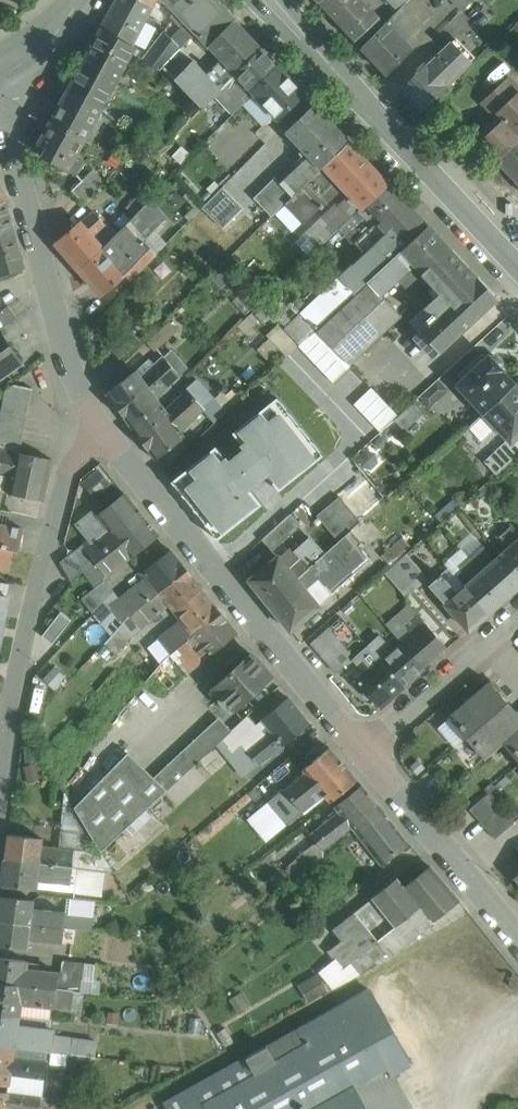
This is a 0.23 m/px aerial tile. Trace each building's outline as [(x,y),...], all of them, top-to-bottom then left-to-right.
[(145,0),(116,0),(101,28),(132,45),(154,4),(145,0)] [(217,0),(176,0),(170,5),(195,31),(221,5),(217,0)] [(362,0),(320,0),(319,1),(320,3),(353,38),(354,40),(379,18),(362,0)] [(398,10),(400,8),(408,0),(387,0),(398,10)] [(462,10),(472,0),(453,0),(462,10)] [(262,48),(221,5),(195,31),(196,33),(201,37),(224,62),(236,74),(262,48)] [(398,10),(387,21),(405,40),(419,27),(400,8),(398,10)] [(387,21),(361,47),(386,74),(412,48),(405,40),(387,21)] [(132,45),(101,28),(67,89),(68,90),(102,108),(103,107),(135,47),(132,45)] [(164,30),(143,59),(160,69),(163,65),(181,48),(164,30)] [(181,48),(163,65),(170,72),(180,63),(177,61),(201,37),(196,33),(181,48)] [(450,40),(400,89),(422,111),(472,63),(450,40)] [(278,64),(262,48),(236,74),(242,80),(251,90),(278,64)] [(209,77),(193,60),(175,78),(203,107),(221,89),(209,77)] [(224,62),(209,77),(221,89),(236,74),(224,62)] [(305,94),(278,64),(251,90),(278,119),(305,94)] [(485,99),(497,111),(515,94),(516,95),(517,93),(517,89),(507,78),(485,99)] [(251,90),(242,80),(234,88),(243,98),(251,90)] [(234,88),(221,100),(232,113),(245,101),(243,98),(234,88)] [(102,108),(68,90),(63,98),(62,98),(51,120),(85,139),(89,141),(107,109),(103,107),(102,108)] [(497,111),(504,118),(496,125),(493,122),(477,138),(497,160),(517,141),(517,97),(516,95),(515,94),(497,111)] [(349,141),(314,103),(285,131),(308,156),(280,183),(293,196),(301,187),(323,166),(349,141)] [(214,118),(207,125),(213,131),(220,125),(214,118)] [(85,139),(51,120),(38,143),(47,148),(42,156),(68,170),(85,139)] [(265,125),(244,147),(253,156),(273,136),(275,134),(265,125)] [(273,136),(259,150),(270,161),(271,162),(273,161),(285,148),(273,136)] [(388,183),(349,141),(323,166),(341,185),(362,207),(388,183)] [(497,160),(517,182),(517,141),(497,160)] [(285,148),(273,161),(279,167),(292,155),(285,148)] [(253,156),(247,162),(259,173),(270,161),(259,150),(253,156)] [(323,166),(301,187),(315,202),(325,192),(329,196),(341,185),(323,166)] [(94,169),(73,191),(84,202),(106,180),(94,169)] [(413,209),(388,183),(362,207),(340,228),(347,235),(370,214),(376,220),(353,241),(365,253),(365,254),(413,209)] [(315,202),(301,187),(293,196),(281,207),(319,248),(340,228),(315,202)] [(0,203),(0,235),(14,230),(7,207),(11,206),(8,198),(0,203)] [(146,202),(104,248),(126,273),(125,274),(130,280),(156,254),(144,241),(163,221),(146,202)] [(413,209),(365,254),(365,253),(352,265),(356,270),(340,285),(351,297),(428,225),(413,209)] [(94,211),(56,243),(79,269),(103,247),(93,236),(106,225),(94,211)] [(351,297),(343,304),(376,340),(402,315),(382,294),(397,280),(406,289),(422,273),(449,249),(449,248),(428,225),(351,297)] [(0,235),(0,275),(25,267),(14,230),(0,235)] [(104,248),(103,247),(79,269),(101,294),(125,274),(126,273),(104,248)] [(496,300),(449,249),(422,273),(440,292),(425,307),(431,314),(426,319),(428,321),(423,325),(444,348),(496,300)] [(340,285),(328,287),(301,312),(316,329),(343,304),(351,297),(340,285)] [(376,340),(343,304),(316,329),(304,340),(336,376),(351,363),(376,340)] [(0,311),(0,330),(18,317),(9,305),(0,311)] [(169,321),(146,342),(155,351),(178,330),(169,321)] [(131,330),(111,349),(120,359),(140,340),(131,330)] [(20,361),(0,331),(0,375),(20,361)] [(336,376),(304,340),(299,344),(309,354),(273,387),(307,429),(334,406),(335,407),(366,381),(351,363),(336,376)] [(496,356),(489,356),(488,355),(482,360),(478,356),(459,374),(463,379),(457,384),(483,412),(515,384),(502,371),(502,370),(502,369),(502,362),(496,356)] [(163,356),(141,376),(136,370),(106,392),(131,426),(161,403),(155,398),(180,375),(163,356)] [(6,390),(0,418),(0,449),(20,453),(33,388),(14,384),(6,390)] [(483,412),(469,426),(483,440),(497,427),(508,438),(511,441),(515,437),(517,434),(517,388),(515,384),(483,412)] [(273,387),(172,480),(170,481),(200,518),(307,429),(273,387)] [(188,389),(166,409),(161,403),(131,426),(155,459),(185,437),(180,430),(205,408),(188,389)] [(414,402),(394,419),(404,431),(424,413),(414,402)] [(307,429),(200,518),(222,546),(330,456),(316,438),(342,415),(335,407),(334,406),(307,429)] [(484,461),(496,474),(517,455),(517,440),(515,437),(511,441),(508,438),(484,461)] [(0,449),(0,474),(11,476),(7,492),(44,500),(52,459),(20,453),(0,449)] [(82,478),(93,495),(115,480),(104,464),(82,478)] [(126,495),(98,517),(107,528),(99,535),(96,533),(82,544),(93,557),(144,517),(126,495)] [(361,521),(340,496),(328,506),(350,531),(361,521)] [(291,513),(262,539),(272,550),(301,524),(291,513)] [(159,535),(144,517),(93,557),(93,558),(107,575),(131,556),(132,557),(159,535)] [(9,570),(13,549),(19,551),(23,528),(0,523),(0,568),(9,570)] [(516,532),(509,524),(497,535),(509,548),(502,555),(517,574),(517,530),(516,532)] [(279,556),(250,580),(268,603),(296,579),(324,553),(313,540),(297,554),(301,558),(289,569),(279,556)] [(324,553),(296,579),(304,588),(305,589),(318,578),(325,586),(337,591),(337,589),(371,560),(358,545),(351,552),(340,540),(324,553)] [(82,544),(60,561),(72,582),(84,566),(93,558),(93,557),(82,544)] [(502,555),(495,561),(482,547),(470,558),(482,572),(505,598),(517,587),(517,574),(502,555)] [(187,570),(171,550),(143,572),(149,579),(140,586),(137,582),(123,593),(136,610),(187,570)] [(428,578),(407,554),(396,563),(417,588),(428,578)] [(505,598),(482,572),(470,558),(460,566),(473,580),(465,586),(488,613),(505,598)] [(396,563),(385,573),(406,597),(417,588),(396,563)] [(187,570),(136,610),(137,610),(130,616),(141,629),(169,605),(175,611),(202,589),(187,570)] [(105,579),(81,598),(93,613),(114,591),(105,579)] [(304,588),(296,579),(268,603),(290,630),(319,606),(305,589),(304,588)] [(488,613),(465,586),(458,593),(446,579),(434,590),(446,603),(446,604),(469,630),(488,613)] [(202,589),(175,611),(182,620),(158,639),(161,643),(170,654),(189,639),(221,613),(202,589)] [(136,610),(123,593),(119,597),(114,591),(93,613),(101,623),(113,609),(125,620),(129,615),(136,610)] [(0,595),(0,637),(1,636),(9,597),(0,595)] [(55,640),(70,618),(60,610),(44,633),(55,640)] [(221,613),(189,639),(192,643),(182,651),(195,667),(209,655),(210,655),(237,633),(221,613)] [(448,648),(417,613),(404,625),(412,634),(402,642),(425,669),(448,648)] [(130,616),(116,631),(126,641),(141,629),(130,616)] [(126,641),(116,631),(105,642),(116,654),(128,643),(126,641)] [(170,654),(164,659),(156,668),(150,675),(164,691),(195,667),(182,651),(192,643),(189,639),(170,654)] [(425,669),(402,642),(381,661),(404,687),(425,669)] [(156,668),(164,659),(170,654),(161,643),(146,656),(156,668)] [(251,653),(211,684),(232,707),(271,676),(251,653)] [(404,687),(381,661),(371,669),(363,661),(350,672),(381,707),(404,687)] [(489,681),(448,718),(466,738),(508,702),(489,681)] [(310,723),(289,697),(262,719),(263,721),(271,730),(247,750),(259,764),(310,723)] [(466,738),(485,759),(502,744),(507,739),(517,729),(517,714),(508,702),(466,738)] [(230,732),(220,741),(228,751),(238,742),(256,726),(248,715),(230,732)] [(263,721),(256,726),(238,742),(243,748),(232,756),(248,773),(259,764),(247,750),(271,730),(263,721)] [(214,723),(154,778),(166,791),(220,741),(230,732),(223,723),(214,723)] [(507,739),(502,744),(517,761),(517,729),(507,739)] [(104,776),(128,752),(115,740),(92,764),(104,776)] [(329,747),(303,770),(305,773),(284,790),(302,811),(323,794),(330,802),(357,780),(329,747)] [(154,778),(128,752),(104,776),(74,807),(101,851),(166,791),(154,778)] [(383,810),(362,785),(335,807),(339,812),(310,834),(322,850),(352,826),(356,833),(384,811),(384,810),(383,810)] [(497,803),(488,793),(469,810),(478,819),(497,803)] [(497,803),(478,819),(487,829),(505,813),(497,803)] [(408,843),(384,811),(356,833),(381,864),(408,843)] [(505,813),(487,829),(495,839),(514,822),(505,813)] [(43,838),(8,834),(5,859),(72,866),(74,850),(41,846),(43,838)] [(314,844),(297,857),(307,869),(323,857),(314,844)] [(101,853),(74,850),(72,866),(113,871),(101,853)] [(72,866),(5,859),(2,883),(36,887),(37,878),(70,882),(72,866)] [(113,871),(72,866),(70,882),(79,893),(101,896),(102,889),(113,889),(113,871)] [(430,866),(403,886),(431,922),(460,900),(430,866)] [(431,922),(403,886),(397,877),(372,896),(373,897),(355,911),(378,939),(343,968),(336,960),(321,973),(334,988),(360,974),(359,971),(359,967),(363,965),(365,968),(387,952),(390,955),(431,922)] [(0,896),(0,921),(63,927),(65,914),(65,912),(33,909),(34,900),(0,896)] [(93,904),(71,902),(69,914),(65,914),(63,927),(90,930),(93,904)] [(355,911),(333,929),(342,939),(328,951),(336,960),(343,968),(378,939),(355,911)] [(0,921),(0,945),(28,948),(29,939),(61,943),(63,927),(0,921)] [(0,958),(0,983),(55,989),(57,973),(25,970),(26,961),(0,958)] [(84,963),(62,961),(61,973),(57,973),(55,989),(81,991),(84,963)] [(0,983),(0,1014),(19,1016),(21,1000),(53,1004),(55,989),(0,983)] [(81,991),(55,989),(53,1004),(52,1008),(63,1010),(62,1017),(76,1020),(81,991)] [(298,1028),(298,1029),(164,1103),(167,1108),(314,1108),(388,1068),(392,1075),(393,1075),(410,1065),(406,1057),(414,1053),(416,1046),(402,1022),(392,1028),(379,1004),(377,1005),(368,989),(298,1028)] [(0,1014),(0,1046),(15,1047),(57,1052),(59,1039),(49,1037),(50,1030),(32,1027),(31,1032),(17,1030),(19,1016),(0,1014)] [(0,1046),(0,1084),(9,1086),(11,1075),(43,1079),(46,1062),(13,1058),(15,1047),(0,1046)] [(314,1108),(412,1108),(393,1075),(392,1075),(388,1068),(314,1108)] [(0,1091),(0,1108),(39,1108),(41,1097),(8,1093),(8,1092),(0,1091)]
